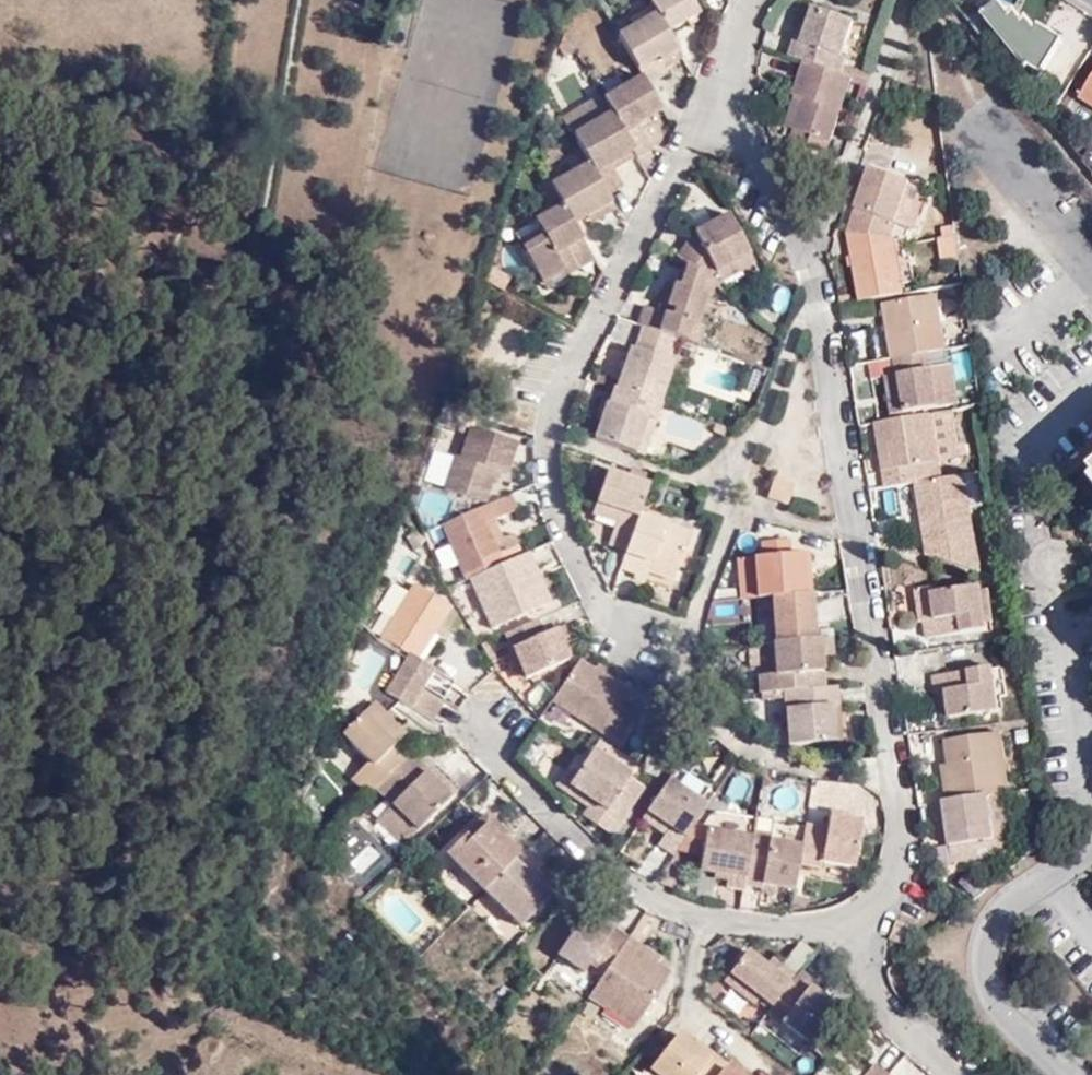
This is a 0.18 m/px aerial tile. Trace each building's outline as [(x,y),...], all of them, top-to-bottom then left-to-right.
[(654,0),(617,24),(637,61),(655,49),(661,57),(676,45),(668,27),(654,0)] [(654,0),(668,27),(694,7),(691,0),(654,0)] [(851,8),(827,0),(811,0),(807,12),(801,33),(791,29),(786,45),(800,50),(790,82),(795,85),(804,88),(793,120),(809,127),(808,132),(830,141),(855,65),(837,60),(844,40),(851,8)] [(974,27),(1041,69),(1060,40),(996,0),(991,0),(974,27)] [(867,14),(851,8),(844,40),(860,44),(867,14)] [(801,33),(807,12),(797,9),(791,29),(801,33)] [(655,49),(637,61),(639,67),(647,81),(668,67),(661,57),(655,49)] [(640,119),(662,105),(647,81),(639,67),(602,90),(612,105),(636,143),(640,151),(654,143),(640,119)] [(1080,97),(1091,105),(1091,77),(1080,97)] [(784,117),(793,120),(804,88),(795,85),(784,117)] [(594,117),(612,105),(602,90),(601,88),(563,111),(573,127),(592,113),(594,117)] [(592,113),(573,127),(588,153),(610,187),(623,180),(613,159),(636,143),(612,105),(594,117),(592,113)] [(610,187),(588,153),(551,177),(545,168),(535,175),(550,203),(535,213),(541,227),(554,248),(568,241),(582,231),(575,218),(613,193),(610,187)] [(847,225),(859,292),(908,285),(896,223),(899,213),(912,174),(912,172),(868,161),(847,225)] [(930,180),(912,174),(899,213),(917,219),(930,180)] [(582,231),(621,209),(613,193),(575,218),(582,231)] [(693,224),(677,244),(689,254),(715,275),(751,255),(725,207),(693,224)] [(554,248),(541,227),(521,240),(542,276),(563,264),(554,248)] [(964,256),(960,231),(946,232),(949,259),(964,256)] [(583,264),(568,241),(554,248),(563,264),(542,276),(547,286),(570,272),(583,264)] [(640,317),(642,318),(680,331),(699,336),(703,320),(695,317),(706,288),(710,289),(715,275),(689,254),(680,277),(671,274),(665,300),(648,295),(640,317)] [(785,311),(790,290),(776,286),(770,307),(785,311)] [(945,292),(883,298),(891,351),(904,351),(906,369),(886,369),(890,407),(940,400),(935,363),(933,346),(951,344),(945,292)] [(605,393),(596,426),(641,441),(650,411),(657,415),(666,392),(661,390),(680,331),(642,318),(631,343),(619,378),(615,377),(605,393)] [(935,363),(940,400),(959,396),(953,360),(935,363)] [(960,401),(875,416),(879,445),(891,444),(895,464),(916,460),(968,451),(960,401)] [(650,411),(641,441),(647,444),(657,415),(650,411)] [(519,433),(473,416),(457,457),(451,456),(443,481),(485,494),(498,461),(508,463),(519,433)] [(891,444),(879,445),(882,466),(895,464),(891,444)] [(674,531),(677,517),(642,504),(652,473),(606,458),(592,504),(615,513),(607,536),(627,543),(622,559),(634,565),(636,559),(648,564),(673,572),(686,534),(674,531)] [(887,486),(918,479),(916,460),(895,464),(882,466),(887,486)] [(793,471),(773,465),(767,485),(785,493),(793,471)] [(918,479),(927,540),(983,560),(967,471),(918,479)] [(513,487),(442,517),(465,571),(473,567),(522,547),(513,526),(503,530),(493,535),(485,516),(495,512),(519,502),(513,487)] [(503,530),(495,512),(485,516),(493,535),(503,530)] [(689,522),(677,517),(674,531),(686,534),(689,522)] [(774,630),(817,627),(814,562),(804,563),(802,533),(793,534),(791,523),(759,527),(761,541),(752,542),(758,582),(771,580),(774,630)] [(804,563),(814,562),(811,533),(802,533),(804,563)] [(741,582),(758,582),(752,542),(736,544),(741,582)] [(553,594),(530,543),(522,547),(473,567),(497,619),(553,594)] [(636,559),(634,565),(632,571),(644,575),(648,564),(636,559)] [(398,611),(414,586),(399,577),(384,602),(398,611)] [(398,611),(387,628),(410,644),(424,652),(455,600),(420,577),(414,586),(398,611)] [(674,599),(688,605),(696,582),(682,577),(674,599)] [(924,586),(911,588),(915,620),(921,620),(923,637),(990,627),(989,623),(996,622),(992,589),(979,591),(978,585),(925,591),(924,586)] [(539,615),(505,629),(510,645),(518,643),(531,675),(571,657),(559,625),(545,630),(539,615)] [(823,643),(822,626),(817,627),(774,630),(776,656),(758,657),(760,677),(780,675),(781,690),(786,733),(835,728),(828,688),(841,685),(838,671),(825,671),(823,643)] [(834,642),(833,626),(822,626),(823,643),(834,642)] [(762,653),(761,631),(751,632),(753,654),(762,653)] [(387,683),(431,711),(456,671),(424,652),(410,644),(387,683)] [(637,685),(582,651),(558,692),(605,721),(611,712),(629,725),(642,706),(629,697),(637,685)] [(993,653),(933,662),(935,678),(946,677),(949,705),(1000,698),(993,653)] [(780,675),(760,677),(762,691),(781,690),(780,675)] [(846,726),(841,685),(828,688),(835,728),(846,726)] [(420,824),(456,789),(443,773),(421,742),(415,746),(404,736),(414,726),(381,693),(346,728),(373,754),(357,770),(372,786),(378,780),(394,797),(420,824)] [(622,738),(629,725),(611,712),(605,721),(603,725),(622,738)] [(1006,722),(944,731),(948,757),(943,757),(948,789),(992,783),(1006,781),(1015,780),(1006,722)] [(648,781),(650,774),(637,764),(640,759),(602,735),(573,776),(597,795),(587,813),(594,820),(604,807),(624,820),(648,781)] [(443,773),(456,789),(465,782),(449,766),(443,773)] [(712,799),(674,773),(652,805),(675,820),(667,830),(661,841),(677,852),(712,799)] [(1006,781),(992,783),(999,832),(952,838),(954,854),(997,848),(1010,831),(1012,825),(1006,781)] [(948,789),(932,792),(935,814),(945,813),(949,839),(999,832),(992,783),(948,789)] [(420,824),(394,797),(379,811),(404,838),(420,824)] [(652,805),(645,816),(667,830),(675,820),(652,805)] [(604,807),(594,820),(611,836),(624,820),(604,807)] [(805,827),(760,820),(759,826),(752,874),(806,881),(809,856),(828,857),(830,850),(859,855),(865,811),(831,807),(827,822),(806,817),(805,827)] [(534,868),(541,859),(546,852),(533,839),(530,841),(514,827),(508,833),(490,815),(474,831),(468,826),(450,843),(525,917),(555,888),(534,868)] [(752,874),(759,826),(712,818),(705,858),(729,861),(727,875),(752,879),(752,874)] [(362,873),(383,852),(355,825),(334,847),(362,873)] [(562,881),(541,859),(534,868),(555,888),(562,881)] [(616,923),(593,907),(566,947),(595,965),(602,954),(614,962),(637,930),(620,917),(616,923)] [(651,940),(637,930),(614,962),(598,986),(641,1016),(676,966),(663,958),(644,946),(651,940)] [(667,952),(651,940),(644,946),(663,958),(667,952)] [(786,995),(796,983),(754,948),(728,980),(756,1004),(762,996),(776,1007),(786,995)] [(819,980),(806,970),(800,978),(812,988),(815,984),(819,980)] [(812,988),(800,978),(796,983),(786,995),(797,1003),(784,1021),(812,1043),(842,1007),(815,984),(812,988)] [(734,1056),(719,1044),(713,1051),(697,1034),(685,1023),(655,1059),(676,1074),(717,1074),(734,1056)] [(713,1051),(719,1044),(702,1028),(697,1034),(713,1051)] [(756,1064),(741,1049),(734,1056),(717,1074),(752,1074),(749,1073),(756,1064)] [(888,1067),(875,1058),(861,1074),(882,1074),(888,1067)] [(756,1064),(749,1073),(752,1074),(768,1074),(756,1064)] [(888,1067),(882,1074),(897,1074),(888,1067)]
